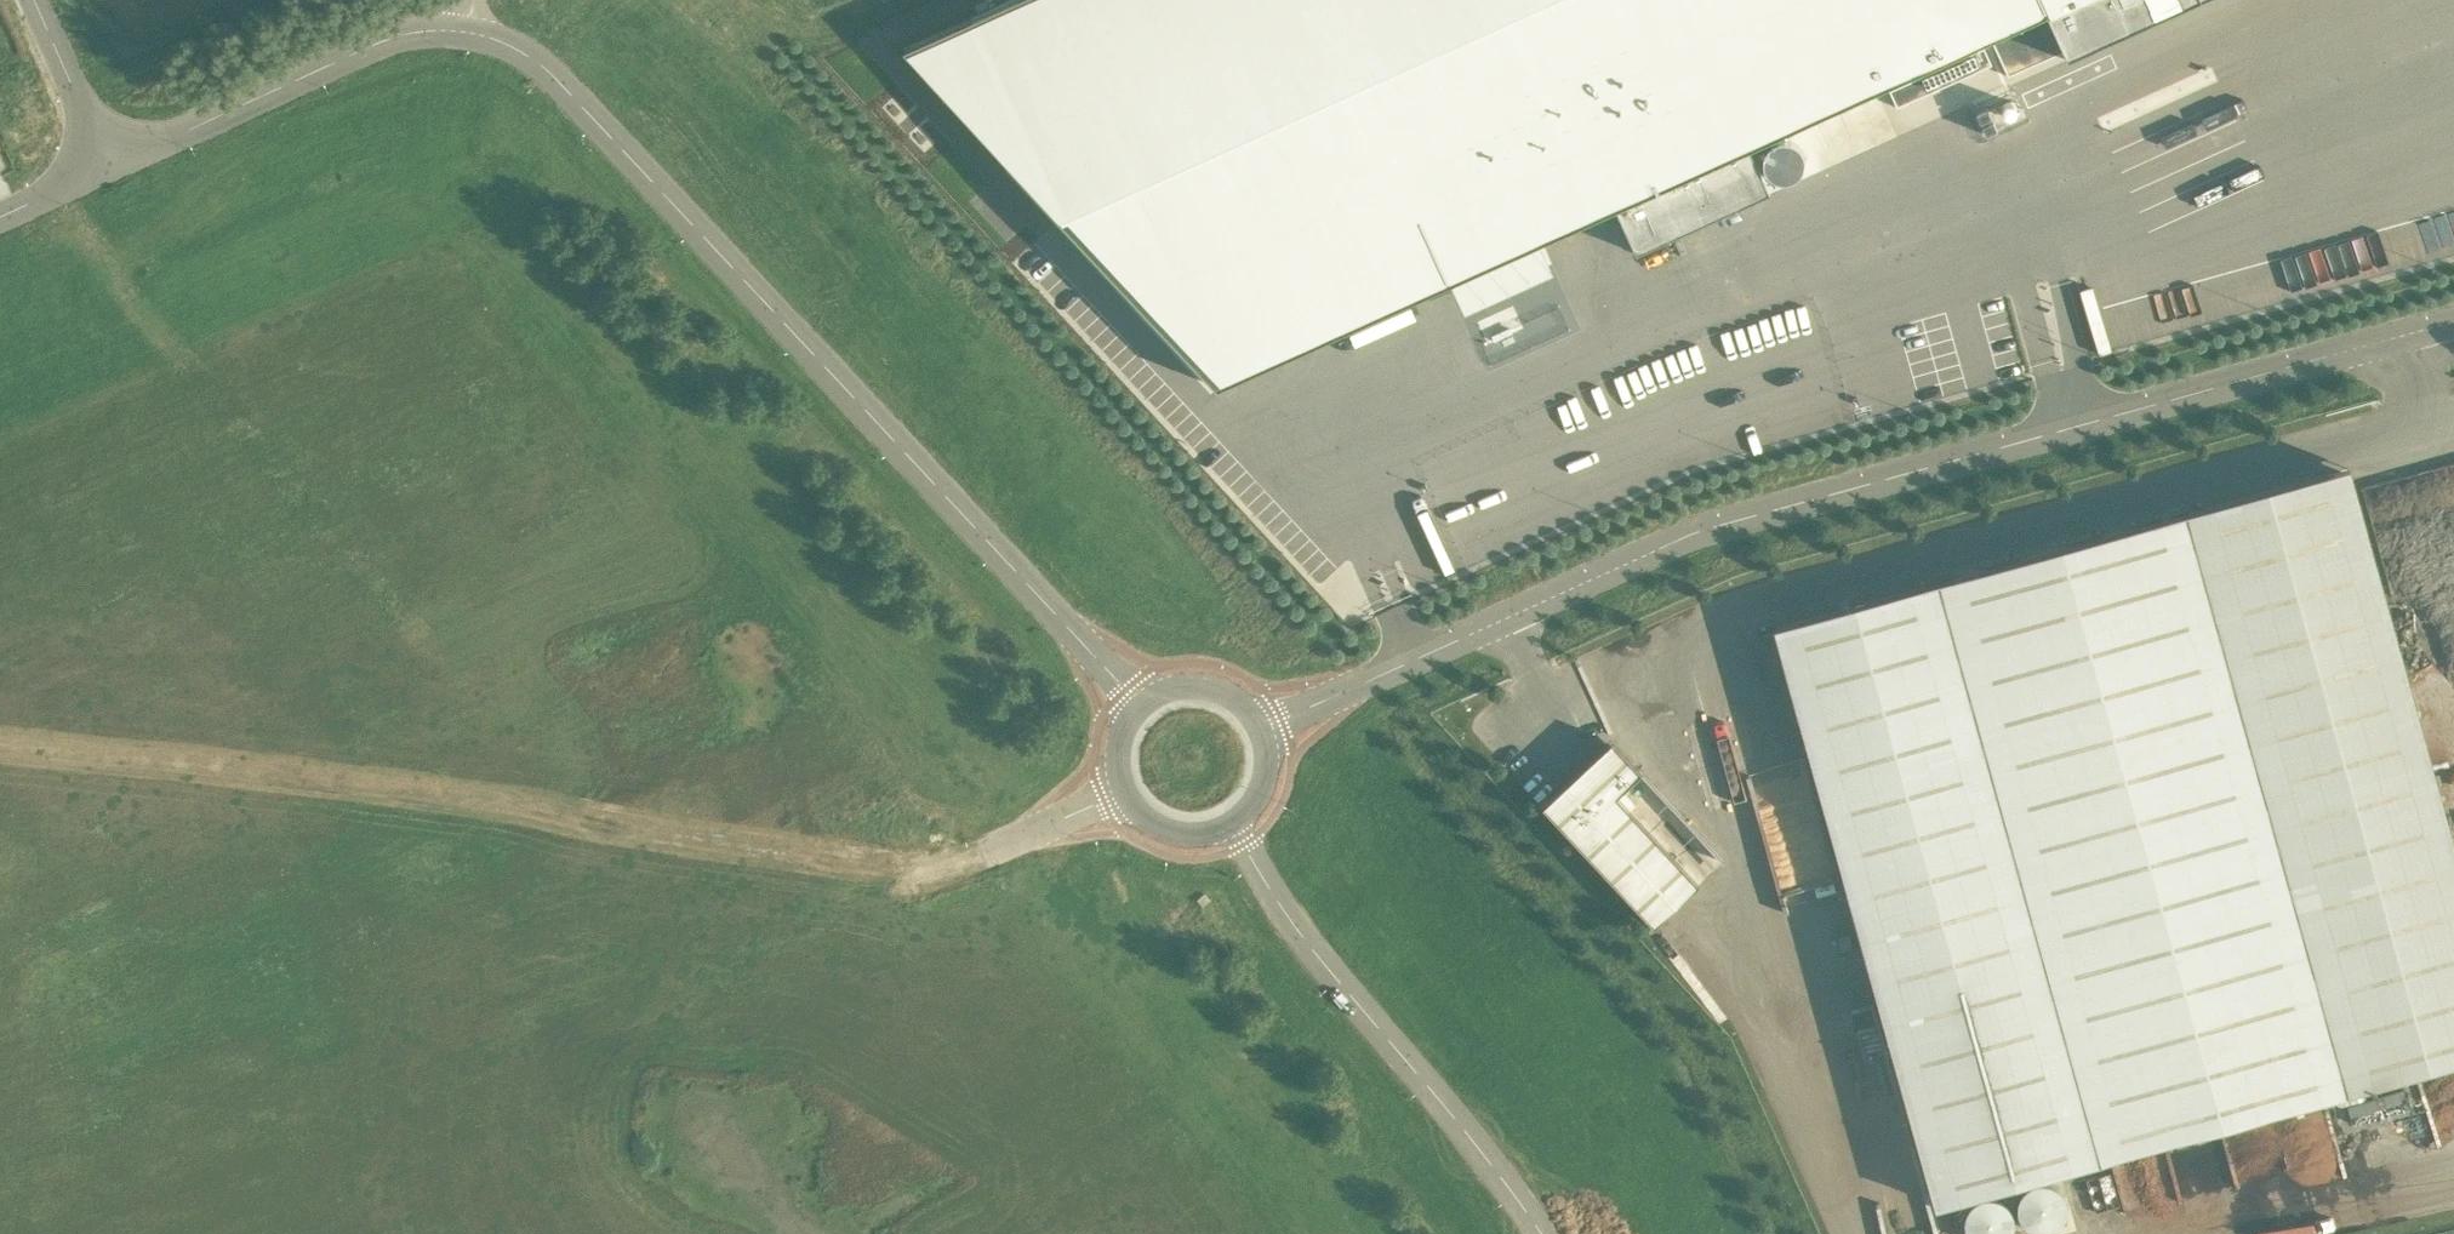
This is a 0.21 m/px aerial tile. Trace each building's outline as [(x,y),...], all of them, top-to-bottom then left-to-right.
[(906,48),(934,78),(935,76),(944,72),(958,104),(1012,163),(1029,147),(1061,218),(1218,387),(1220,386),(1243,365),(1250,372),(1250,373),(1588,221),(1615,208),(1636,254),(1758,198),(1770,192),(1750,147),(1991,39),(2008,76),(2063,51),(2067,59),(2198,0),(1010,0),(971,18),(971,19),(906,48)] [(1992,64),(1984,47),(1889,90),(1897,107),(1992,64)] [(1783,624),(1944,1204),(2453,1063),(2453,872),(2348,491),(2342,469),(1783,624)] [(1613,740),(1543,805),(1655,925),(1699,884),(1618,797),(1643,772),(1613,740)] [(1818,838),(1820,850),(1782,856),(1786,882),(1833,875),(1827,836),(1818,838)]
